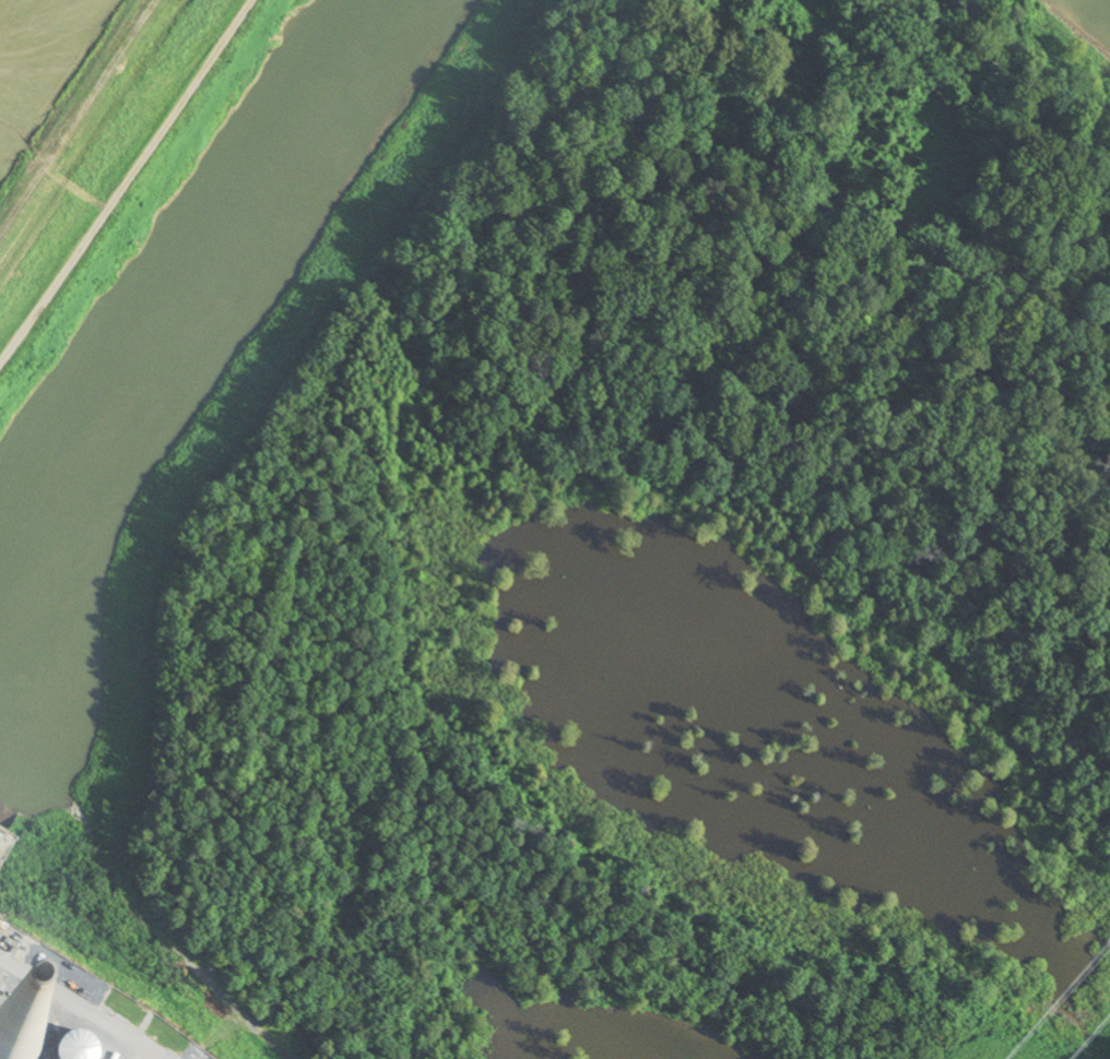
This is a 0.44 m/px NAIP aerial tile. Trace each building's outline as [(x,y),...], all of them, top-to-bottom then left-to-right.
[(19,939),(0,926),(0,947),(10,953),(19,939)]
